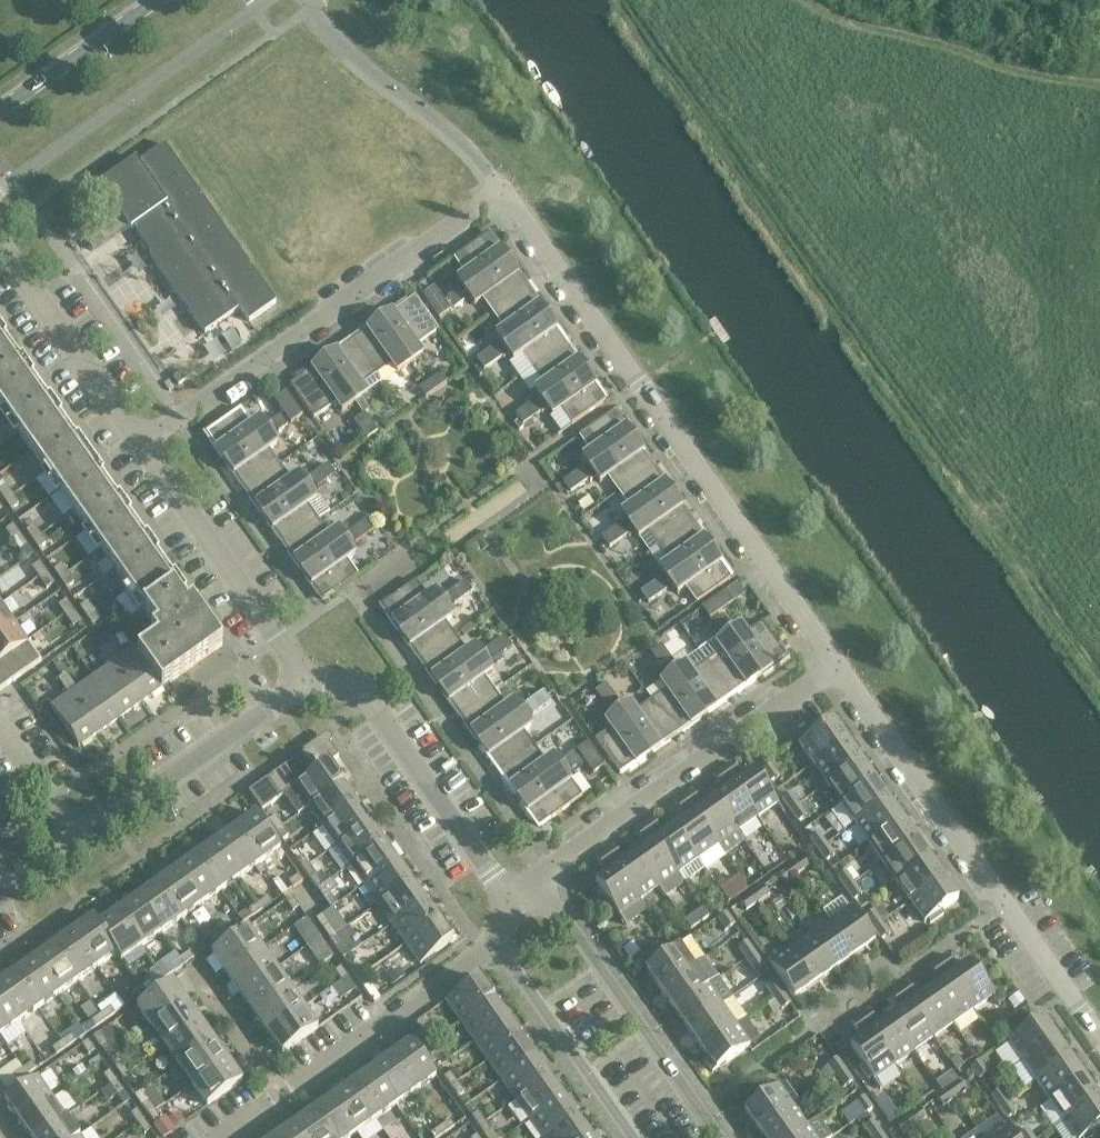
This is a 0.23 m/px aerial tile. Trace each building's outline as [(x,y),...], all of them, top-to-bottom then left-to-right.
[(99,184),(118,211),(131,229),(133,227),(151,253),(148,254),(204,334),(239,309),(249,322),(276,303),(164,145),(138,163),(135,159),(99,184)] [(492,241),(488,234),(454,258),(464,274),(456,280),(465,292),(509,262),(506,257),(507,257),(494,240),(492,241)] [(512,266),(509,262),(465,292),(474,305),(482,299),(493,314),(527,290),(523,284),(525,283),(512,265),(512,266)] [(433,287),(422,295),(439,319),(450,311),(433,287)] [(531,296),(527,290),(493,314),(503,329),(495,335),(504,348),(548,317),(545,313),(545,312),(533,295),(531,296)] [(455,291),(446,297),(454,308),(463,302),(455,291)] [(438,330),(415,297),(401,306),(400,305),(383,317),(383,318),(379,321),(410,364),(422,355),(416,346),(438,330)] [(551,321),(548,317),(504,348),(513,360),(521,355),(532,369),(566,345),(562,339),(564,338),(551,320),(551,321)] [(410,364),(379,321),(375,323),(374,323),(357,335),(358,337),(352,341),(376,375),(391,365),(397,373),(410,364)] [(88,531),(77,539),(90,557),(101,549),(156,628),(151,631),(156,640),(139,652),(136,648),(135,649),(162,687),(222,645),(0,330),(0,406),(88,531)] [(376,375),(352,341),(346,345),(345,344),(327,356),(328,356),(324,359),(354,403),(367,394),(361,386),(376,375)] [(570,351),(566,345),(532,369),(542,384),(534,390),(543,403),(587,372),(584,368),(584,367),(572,350),(570,351)] [(494,346),(485,353),(493,364),(502,357),(494,346)] [(493,364),(485,353),(476,359),(484,370),(493,364)] [(354,403),(324,359),(320,362),(319,362),(302,374),(303,376),(289,385),(313,419),(335,403),(342,412),(354,403)] [(179,385),(190,377),(185,369),(174,377),(179,385)] [(589,376),(587,372),(543,403),(552,416),(560,410),(571,425),(605,401),(601,394),(602,393),(590,376),(589,376)] [(441,373),(430,381),(436,390),(447,383),(441,373)] [(436,390),(430,381),(419,389),(425,398),(436,390)] [(302,415),(285,391),(274,400),(290,423),(302,415)] [(533,402),(524,408),(532,419),(541,412),(533,402)] [(532,419),(524,408),(515,414),(523,425),(532,419)] [(251,424),(240,409),(206,433),(210,440),(209,441),(221,458),(222,458),(225,462),(268,431),(259,418),(251,424)] [(618,419),(613,412),(579,436),(590,452),(582,458),(591,470),(634,440),(631,436),(632,435),(620,418),(618,419)] [(354,421),(360,430),(371,423),(364,414),(354,421)] [(287,426),(279,415),(270,422),(278,432),(287,426)] [(377,432),(371,423),(360,430),(366,439),(377,432)] [(277,444),(268,431),(225,462),(227,466),(227,467),(239,484),(241,483),(245,489),(279,465),(269,450),(277,444)] [(637,444),(634,440),(591,470),(585,475),(581,469),(572,476),(579,486),(589,480),(589,481),(595,477),(600,483),(608,477),(618,492),(653,468),(648,462),(650,461),(638,443),(637,444)] [(327,464),(318,470),(326,481),(335,475),(327,464)] [(290,479),(279,465),(245,489),(249,495),(248,496),(260,513),(261,513),(263,517),(307,486),(298,474),(290,479)] [(657,474),(653,468),(618,492),(629,507),(620,513),(629,526),(673,495),(670,491),(671,490),(659,473),(657,474)] [(326,481),(318,470),(309,477),(317,488),(326,481)] [(579,486),(572,476),(563,482),(570,493),(579,486)] [(0,491),(0,494),(5,501),(13,495),(7,486),(0,491)] [(316,499),(307,486),(263,517),(266,521),(266,522),(278,539),(280,538),(284,544),(318,520),(308,505),(316,499)] [(19,504),(13,495),(5,501),(11,509),(19,504)] [(676,499),(673,495),(629,526),(638,538),(647,533),(657,547),(691,523),(687,517),(689,516),(677,499),(676,499)] [(366,519),(357,526),(365,537),(374,530),(366,519)] [(329,535),(318,520),(284,544),(288,550),(286,551),(299,569),(299,568),(302,572),(346,542),(337,529),(329,535)] [(696,529),(691,523),(657,547),(668,562),(659,568),(668,581),(712,550),(709,546),(710,546),(698,528),(696,529)] [(620,524),(611,531),(618,542),(627,535),(620,524)] [(20,535),(13,525),(5,530),(12,541),(20,535)] [(34,526),(26,531),(32,540),(41,534),(34,526)] [(365,537),(357,526),(348,532),(356,543),(365,537)] [(618,542),(611,531),(602,537),(609,548),(618,542)] [(47,543),(41,534),(32,540),(39,549),(47,543)] [(28,545),(20,535),(12,541),(20,551),(28,545)] [(355,554),(346,542),(302,572),(305,577),(317,594),(319,593),(324,600),(358,576),(347,560),(355,554)] [(715,554),(712,550),(668,581),(677,594),(686,588),(697,603),(731,579),(726,572),(728,571),(716,554),(715,554)] [(47,572),(39,562),(31,567),(39,578),(47,572)] [(62,565),(54,570),(60,579),(68,573),(62,565)] [(54,583),(47,572),(39,578),(46,588),(54,583)] [(74,582),(68,573),(60,579),(66,588),(74,582)] [(465,580),(456,587),(463,598),(472,591),(465,580)] [(659,580),(650,586),(657,597),(666,591),(659,580)] [(427,596),(416,581),(382,605),(387,612),(385,613),(397,631),(398,630),(401,634),(444,603),(435,590),(427,596)] [(657,597),(650,586),(640,592),(648,603),(657,597)] [(463,598),(456,587),(446,593),(454,604),(463,598)] [(733,603),(725,591),(701,608),(709,620),(733,603)] [(73,610),(66,600),(58,605),(65,616),(73,610)] [(88,602),(80,608),(86,616),(94,611),(88,602)] [(453,616),(444,603),(401,634),(404,638),(403,639),(415,656),(417,655),(421,661),(455,637),(445,622),(453,616)] [(1,604),(0,605),(0,633),(14,623),(1,604)] [(81,621),(73,610),(65,616),(73,626),(81,621)] [(100,619),(94,611),(86,616),(92,625),(100,619)] [(729,625),(723,615),(712,623),(718,632),(729,625)] [(14,623),(0,633),(0,661),(28,642),(14,623)] [(740,625),(728,634),(758,678),(763,675),(763,676),(780,663),(779,662),(786,657),(762,623),(746,634),(740,625)] [(758,678),(728,634),(715,643),(721,652),(706,662),(730,696),(736,692),(737,694),(755,682),(754,681),(758,678)] [(504,636),(495,642),(503,653),(512,647),(504,636)] [(466,651),(455,637),(421,661),(426,667),(424,668),(436,685),(437,685),(440,689),(483,658),(474,645),(466,651)] [(28,642),(0,661),(0,690),(41,661),(28,642)] [(503,653),(495,642),(486,649),(494,660),(503,653)] [(108,645),(99,651),(105,658),(113,653),(108,645)] [(650,653),(656,662),(667,654),(661,645),(650,653)] [(118,660),(114,663),(142,702),(162,687),(135,649),(118,660)] [(110,666),(94,678),(114,707),(121,717),(142,702),(114,663),(118,660),(113,653),(105,658),(110,666)] [(674,663),(667,654),(656,662),(663,671),(674,663)] [(493,671),(483,658),(440,689),(443,693),(442,694),(455,711),(456,710),(461,716),(495,691),(484,677),(493,671)] [(730,696),(706,662),(691,672),(685,664),(672,673),(703,717),(707,714),(708,715),(725,702),(724,701),(730,696)] [(703,717),(672,673),(660,682),(662,685),(647,695),(651,701),(675,735),(681,731),(682,733),(700,720),(699,720),(703,717)] [(66,674),(58,680),(63,688),(72,682),(66,674)] [(77,690),(73,692),(100,731),(114,721),(121,717),(114,707),(94,678),(77,690)] [(69,695),(51,708),(79,747),(100,731),(73,692),(77,690),(72,682),(63,688),(69,695)] [(595,692),(601,701),(612,693),(606,684),(595,692)] [(505,706),(495,691),(461,716),(465,722),(463,723),(476,740),(479,744),(523,713),(514,700),(505,706)] [(543,691),(534,697),(542,708),(551,702),(543,691)] [(619,702),(612,693),(601,701),(608,710),(619,702)] [(542,708),(534,697),(525,704),(533,715),(542,708)] [(675,735),(651,701),(636,711),(630,703),(617,712),(648,756),(652,753),(653,753),(670,741),(669,739),(675,735)] [(648,756),(617,712),(604,721),(610,729),(595,740),(619,774),(626,770),(627,772),(644,759),(648,756)] [(532,726),(523,713),(479,744),(482,748),(482,749),(494,766),(496,765),(500,771),(534,746),(524,732),(532,726)] [(799,744),(813,765),(847,741),(840,732),(844,729),(836,718),(799,744)] [(339,757),(327,740),(305,755),(304,753),(267,778),(267,779),(248,792),(261,811),(284,795),(328,764),(339,757)] [(604,764),(587,741),(576,749),(592,773),(604,764)] [(861,761),(847,741),(813,765),(827,785),(861,761)] [(545,761),(534,746),(500,771),(504,777),(503,778),(515,795),(516,795),(519,799),(562,768),(553,755),(545,761)] [(572,770),(581,763),(573,752),(564,759),(572,770)] [(874,781),(861,761),(827,785),(841,804),(874,781)] [(332,771),(328,764),(284,795),(298,815),(309,807),(345,781),(336,768),(332,771)] [(737,772),(731,764),(722,770),(731,781),(736,778),(737,772)] [(770,764),(762,770),(770,782),(778,776),(770,764)] [(582,796),(562,768),(519,799),(522,803),(521,804),(533,821),(535,820),(540,826),(582,796)] [(731,781),(722,770),(714,776),(719,784),(725,785),(731,781)] [(778,804),(754,770),(733,785),(757,818),(778,804)] [(354,794),(345,781),(309,807),(323,826),(355,803),(351,797),(354,794)] [(888,800),(874,781),(841,804),(855,824),(888,800)] [(757,818),(733,785),(714,799),(737,832),(757,818)] [(698,799),(692,791),(683,797),(692,809),(697,805),(698,799)] [(790,793),(782,799),(790,810),(798,805),(790,793)] [(692,809),(683,797),(675,803),(681,812),(687,813),(692,809)] [(737,832),(714,799),(694,812),(718,846),(725,855),(744,841),(737,832)] [(902,820),(888,800),(855,824),(868,843),(902,820)] [(360,810),(355,803),(323,826),(336,846),(373,820),(363,807),(360,810)] [(806,816),(798,805),(790,810),(798,822),(806,816)] [(718,846),(694,812),(675,826),(698,860),(705,869),(725,855),(718,846)] [(255,814),(235,828),(260,864),(280,849),(255,814)] [(274,816),(268,820),(275,830),(281,826),(274,816)] [(659,827),(653,819),(644,825),(652,837),(658,833),(659,827)] [(382,834),(373,820),(336,846),(350,866),(383,843),(378,836),(382,834)] [(916,839),(902,820),(868,843),(882,863),(916,839)] [(652,837),(644,825),(636,831),(641,839),(647,840),(652,837)] [(288,836),(281,826),(275,830),(282,840),(288,836)] [(698,860),(675,826),(655,840),(679,874),(698,860)] [(260,864),(235,828),(215,842),(240,878),(260,864)] [(818,833),(810,838),(818,849),(826,844),(818,833)] [(930,859),(916,839),(882,863),(896,883),(930,859)] [(685,882),(679,874),(655,840),(635,854),(659,887),(665,896),(685,882)] [(240,878),(215,842),(196,856),(221,891),(240,878)] [(388,849),(383,843),(350,866),(364,885),(400,860),(391,847),(388,849)] [(834,855),(826,844),(818,849),(826,861),(834,855)] [(619,855),(614,846),(605,853),(613,864),(618,861),(619,855)] [(800,848),(789,856),(794,863),(804,855),(800,848)] [(613,864),(605,853),(596,859),(602,867),(608,868),(613,864)] [(659,887),(635,854),(616,868),(639,901),(659,887)] [(221,891),(196,856),(176,870),(201,905),(221,891)] [(302,856),(296,860),(303,870),(309,865),(302,856)] [(803,859),(792,867),(791,867),(797,875),(808,867),(803,859)] [(943,879),(930,859),(896,883),(910,902),(943,879)] [(410,873),(400,860),(364,885),(378,905),(411,882),(406,875),(410,873)] [(316,875),(309,865),(303,870),(310,879),(316,875)] [(797,875),(791,867),(780,875),(786,883),(797,875)] [(639,901),(616,868),(595,882),(607,899),(604,901),(614,914),(616,912),(619,916),(626,925),(646,910),(639,901)] [(201,905),(176,870),(156,884),(181,919),(201,905)] [(846,872),(838,877),(846,889),(854,883),(846,872)] [(303,881),(298,875),(289,882),(293,888),(303,881)] [(739,878),(732,883),(739,895),(746,890),(739,878)] [(958,899),(943,879),(910,902),(924,923),(928,921),(930,923),(943,914),(941,911),(958,899)] [(415,888),(411,882),(378,905),(392,924),(428,899),(419,886),(415,888)] [(862,894),(854,883),(846,889),(854,900),(862,894)] [(181,919),(156,884),(137,898),(162,933),(181,919)] [(769,895),(764,887),(752,895),(758,902),(769,895)] [(330,895),(324,899),(331,909),(337,905),(330,895)] [(758,902),(752,895),(741,903),(746,910),(758,902)] [(268,897),(258,903),(262,910),(272,903),(268,897)] [(299,907),(292,897),(286,901),(293,911),(299,907)] [(162,933),(137,898),(117,911),(142,947),(162,933)] [(437,912),(428,899),(392,924),(405,944),(438,921),(434,915),(437,912)] [(262,910),(258,903),(248,910),(253,917),(262,910)] [(875,942),(851,908),(831,923),(854,956),(875,942)] [(117,911),(98,925),(97,925),(117,953),(116,954),(121,961),(142,947),(117,911)] [(873,911),(866,917),(874,928),(881,922),(873,911)] [(726,913),(718,919),(726,930),(734,925),(726,913)] [(93,918),(72,932),(97,967),(116,954),(117,953),(97,925),(98,925),(93,918)] [(443,927),(438,921),(405,944),(420,965),(456,939),(446,925),(443,927)] [(889,934),(881,922),(874,928),(882,939),(889,934)] [(854,956),(831,923),(811,936),(834,970),(854,956)] [(229,924),(219,931),(223,937),(233,931),(229,924)] [(329,925),(323,929),(329,939),(336,935),(329,925)] [(348,926),(336,935),(342,945),(355,936),(348,926)] [(320,938),(313,928),(307,932),(314,942),(320,938)] [(262,949),(247,929),(212,954),(226,974),(262,949)] [(223,937),(219,931),(209,938),(213,944),(223,937)] [(97,967),(72,932),(53,946),(78,981),(97,967)] [(342,945),(336,935),(329,939),(336,949),(342,945)] [(834,970),(811,936),(791,950),(815,984),(834,970)] [(327,947),(320,938),(314,942),(321,951),(327,947)] [(690,938),(679,946),(646,969),(660,990),(705,959),(690,938)] [(754,953),(746,942),(738,947),(746,959),(754,953)] [(78,981),(53,946),(33,960),(58,995),(78,981)] [(275,969),(262,949),(226,974),(240,994),(275,969)] [(815,984),(791,950),(771,965),(794,998),(815,984)] [(189,952),(180,959),(184,965),(194,958),(189,952)] [(762,964),(754,953),(746,959),(754,970),(762,964)] [(953,964),(947,956),(938,962),(947,973),(952,970),(953,964)] [(184,965),(180,959),(170,966),(174,972),(184,965)] [(718,978),(705,959),(660,990),(674,1010),(718,978)] [(58,995),(33,960),(14,973),(38,1009),(58,995)] [(947,973),(938,962),(930,968),(936,976),(941,977),(947,973)] [(970,963),(949,977),(973,1011),(994,996),(991,993),(994,991),(984,977),(981,979),(970,963)] [(356,964),(350,969),(357,978),(363,974),(356,964)] [(348,977),(341,967),(335,971),(341,981),(348,977)] [(289,988),(275,969),(240,994),(254,1013),(289,988)] [(400,969),(389,977),(394,984),(404,976),(400,969)] [(14,973),(0,983),(0,996),(19,1022),(38,1009),(14,973)] [(370,984),(363,974),(357,978),(364,988),(370,984)] [(492,990),(482,976),(446,1001),(460,1022),(493,999),(488,992),(492,990)] [(341,981),(332,988),(341,999),(356,989),(354,987),(348,977),(341,981)] [(973,1011),(949,977),(930,991),(953,1024),(973,1011)] [(732,998),(718,978),(674,1010),(688,1029),(732,998)] [(150,980),(140,986),(145,993),(154,986),(150,980)] [(782,992),(774,981),(766,986),(774,998),(782,992)] [(186,1002),(172,982),(137,1006),(151,1027),(186,1002)] [(914,992),(908,983),(899,989),(907,1001),(913,997),(914,992)] [(145,993),(140,986),(130,993),(135,1000),(145,993)] [(303,1008),(289,988),(254,1013),(268,1033),(303,1008)] [(907,1001),(899,989),(891,995),(896,1004),(902,1005),(907,1001)] [(953,1024),(930,991),(910,1005),(934,1038),(953,1024)] [(790,1004),(782,992),(774,998),(782,1009),(790,1004)] [(1018,993),(1008,1000),(1014,1009),(1024,1001),(1018,993)] [(0,996),(0,1036),(19,1022),(0,996)] [(746,1018),(732,998),(688,1029),(702,1049),(735,1025),(746,1018)] [(497,1005),(493,999),(460,1022),(474,1041),(510,1016),(501,1003),(497,1005)] [(90,1002),(81,1008),(88,1019),(97,1013),(90,1002)] [(200,1022),(186,1002),(151,1027),(165,1047),(200,1022)] [(934,1038),(910,1005),(890,1019),(914,1052),(934,1038)] [(111,1007),(101,1014),(105,1020),(115,1014),(111,1007)] [(318,1029),(303,1008),(268,1033),(282,1054),(318,1029)] [(874,1019),(869,1011),(860,1017),(868,1029),(874,1025),(874,1019)] [(105,1020),(101,1014),(91,1021),(95,1027),(105,1020)] [(1053,1026),(1045,1015),(1008,1041),(1022,1062),(1056,1038),(1049,1029),(1053,1026)] [(520,1029),(510,1016),(474,1041),(488,1061),(520,1038),(516,1031),(520,1029)] [(868,1029),(860,1017),(851,1023),(857,1031),(863,1032),(868,1029)] [(914,1052),(890,1019),(871,1032),(895,1066),(914,1052)] [(214,1041),(200,1022),(165,1047),(179,1067),(214,1041)] [(750,1046),(735,1025),(702,1049),(709,1059),(705,1061),(713,1072),(750,1046)] [(895,1066),(871,1032),(850,1047),(862,1063),(859,1065),(869,1079),(872,1077),(874,1080),(895,1066)] [(106,1042),(99,1033),(93,1037),(100,1047),(106,1042)] [(423,1034),(416,1038),(423,1048),(429,1043),(423,1034)] [(71,1035),(62,1042),(66,1048),(76,1041),(71,1035)] [(525,1044),(520,1038),(488,1061),(502,1081),(538,1055),(529,1042),(525,1044)] [(1070,1058),(1056,1038),(1022,1062),(1036,1082),(1070,1058)] [(88,1041),(82,1045),(88,1055),(95,1051),(88,1041)] [(228,1061),(214,1041),(179,1067),(193,1086),(228,1061)] [(66,1048),(62,1042),(52,1049),(56,1055),(66,1048)] [(436,1077),(411,1042),(390,1056),(415,1092),(436,1077)] [(436,1053),(429,1043),(423,1048),(430,1057),(436,1053)] [(547,1068),(538,1055),(502,1081),(516,1100),(548,1077),(544,1071),(547,1068)] [(415,1092),(390,1056),(371,1070),(396,1106),(415,1092)] [(98,1057),(89,1063),(92,1068),(101,1061),(98,1057)] [(845,1070),(837,1058),(829,1064),(837,1075),(845,1070)] [(1084,1078),(1070,1058),(1036,1082),(1050,1101),(1084,1078)] [(242,1082),(228,1061),(193,1086),(207,1106),(242,1082)] [(987,1073),(979,1061),(971,1067),(980,1079),(987,1073)] [(32,1063),(22,1069),(27,1076),(37,1069),(32,1063)] [(121,1063),(115,1068),(122,1077),(128,1073),(121,1063)] [(82,1066),(73,1071),(77,1077),(86,1072),(82,1066)] [(27,1076),(22,1069),(13,1076),(17,1082),(27,1076)] [(396,1106),(371,1070),(351,1084),(376,1120),(396,1106)] [(853,1081),(845,1070),(837,1075),(845,1087),(853,1081)] [(116,1081),(109,1071),(103,1076),(110,1085),(116,1081)] [(951,1072),(936,1083),(943,1094),(948,1090),(959,1083),(951,1072)] [(135,1083),(128,1073),(122,1077),(128,1087),(135,1083)] [(450,1073),(444,1077),(451,1087),(457,1083),(450,1073)] [(52,1097),(37,1076),(5,1099),(19,1120),(52,1097)] [(553,1084),(548,1077),(516,1100),(530,1120),(566,1095),(557,1082),(553,1084)] [(1097,1097),(1084,1078),(1050,1101),(1064,1121),(1097,1097)] [(123,1091),(116,1081),(110,1085),(117,1095),(123,1091)] [(959,1083),(948,1090),(954,1098),(965,1090),(960,1082),(959,1083)] [(464,1092),(457,1083),(451,1087),(458,1097),(464,1092)] [(376,1120),(351,1084),(331,1098),(356,1133),(376,1120)] [(744,1110),(759,1130),(792,1107),(778,1086),(775,1088),(773,1085),(759,1095),(761,1098),(744,1110)] [(954,1098),(948,1090),(943,1094),(937,1098),(943,1106),(954,1098)] [(999,1090),(992,1096),(1000,1107),(1007,1102),(999,1090)] [(566,1095),(530,1120),(542,1137),(546,1137),(576,1117),(572,1110),(575,1108),(566,1095)] [(52,1097),(19,1120),(32,1137),(35,1137),(66,1117),(52,1097)] [(872,1109),(864,1097),(856,1103),(864,1114),(872,1109)] [(1097,1097),(1064,1121),(1076,1137),(1089,1137),(1098,1132),(1096,1129),(1099,1126),(1099,1101),(1097,1097)] [(331,1098),(312,1112),(330,1137),(350,1137),(356,1133),(331,1098)] [(148,1102),(142,1106),(149,1116),(155,1112),(148,1102)] [(1015,1113),(1007,1102),(1000,1107),(1008,1119),(1015,1113)] [(890,1104),(881,1110),(889,1122),(898,1115),(890,1104)] [(792,1107),(759,1130),(764,1137),(789,1137),(806,1126),(792,1107)] [(144,1120),(137,1110),(130,1115),(137,1124),(144,1120)] [(926,1118),(921,1110),(909,1118),(915,1126),(926,1118)] [(162,1121),(155,1112),(149,1116),(156,1126),(162,1121)] [(312,1112),(292,1126),(300,1137),(330,1137),(312,1112)] [(478,1112),(472,1117),(478,1126),(485,1122),(478,1112)] [(178,1114),(169,1121),(174,1129),(184,1122),(178,1114)] [(66,1117),(35,1137),(77,1137),(80,1136),(66,1117)] [(576,1117),(546,1137),(588,1137),(594,1134),(584,1121),(581,1123),(576,1117)] [(806,1126),(789,1137),(831,1137),(817,1118),(806,1126)] [(915,1126),(909,1118),(898,1126),(903,1134),(915,1126)] [(152,1131),(144,1120),(137,1124),(145,1136),(152,1131)] [(450,1120),(440,1127),(444,1133),(454,1127),(450,1120)] [(873,1121),(865,1127),(873,1137),(881,1132),(873,1121)] [(491,1132),(485,1122),(478,1126),(485,1136),(491,1132)] [(292,1126),(275,1137),(300,1137),(292,1126)] [(440,1127),(430,1134),(433,1137),(438,1137),(444,1133),(440,1127)] [(1005,1127),(989,1137),(1013,1137),(1005,1127)] [(1019,1135),(1021,1137),(1033,1137),(1027,1130),(1019,1135)]
